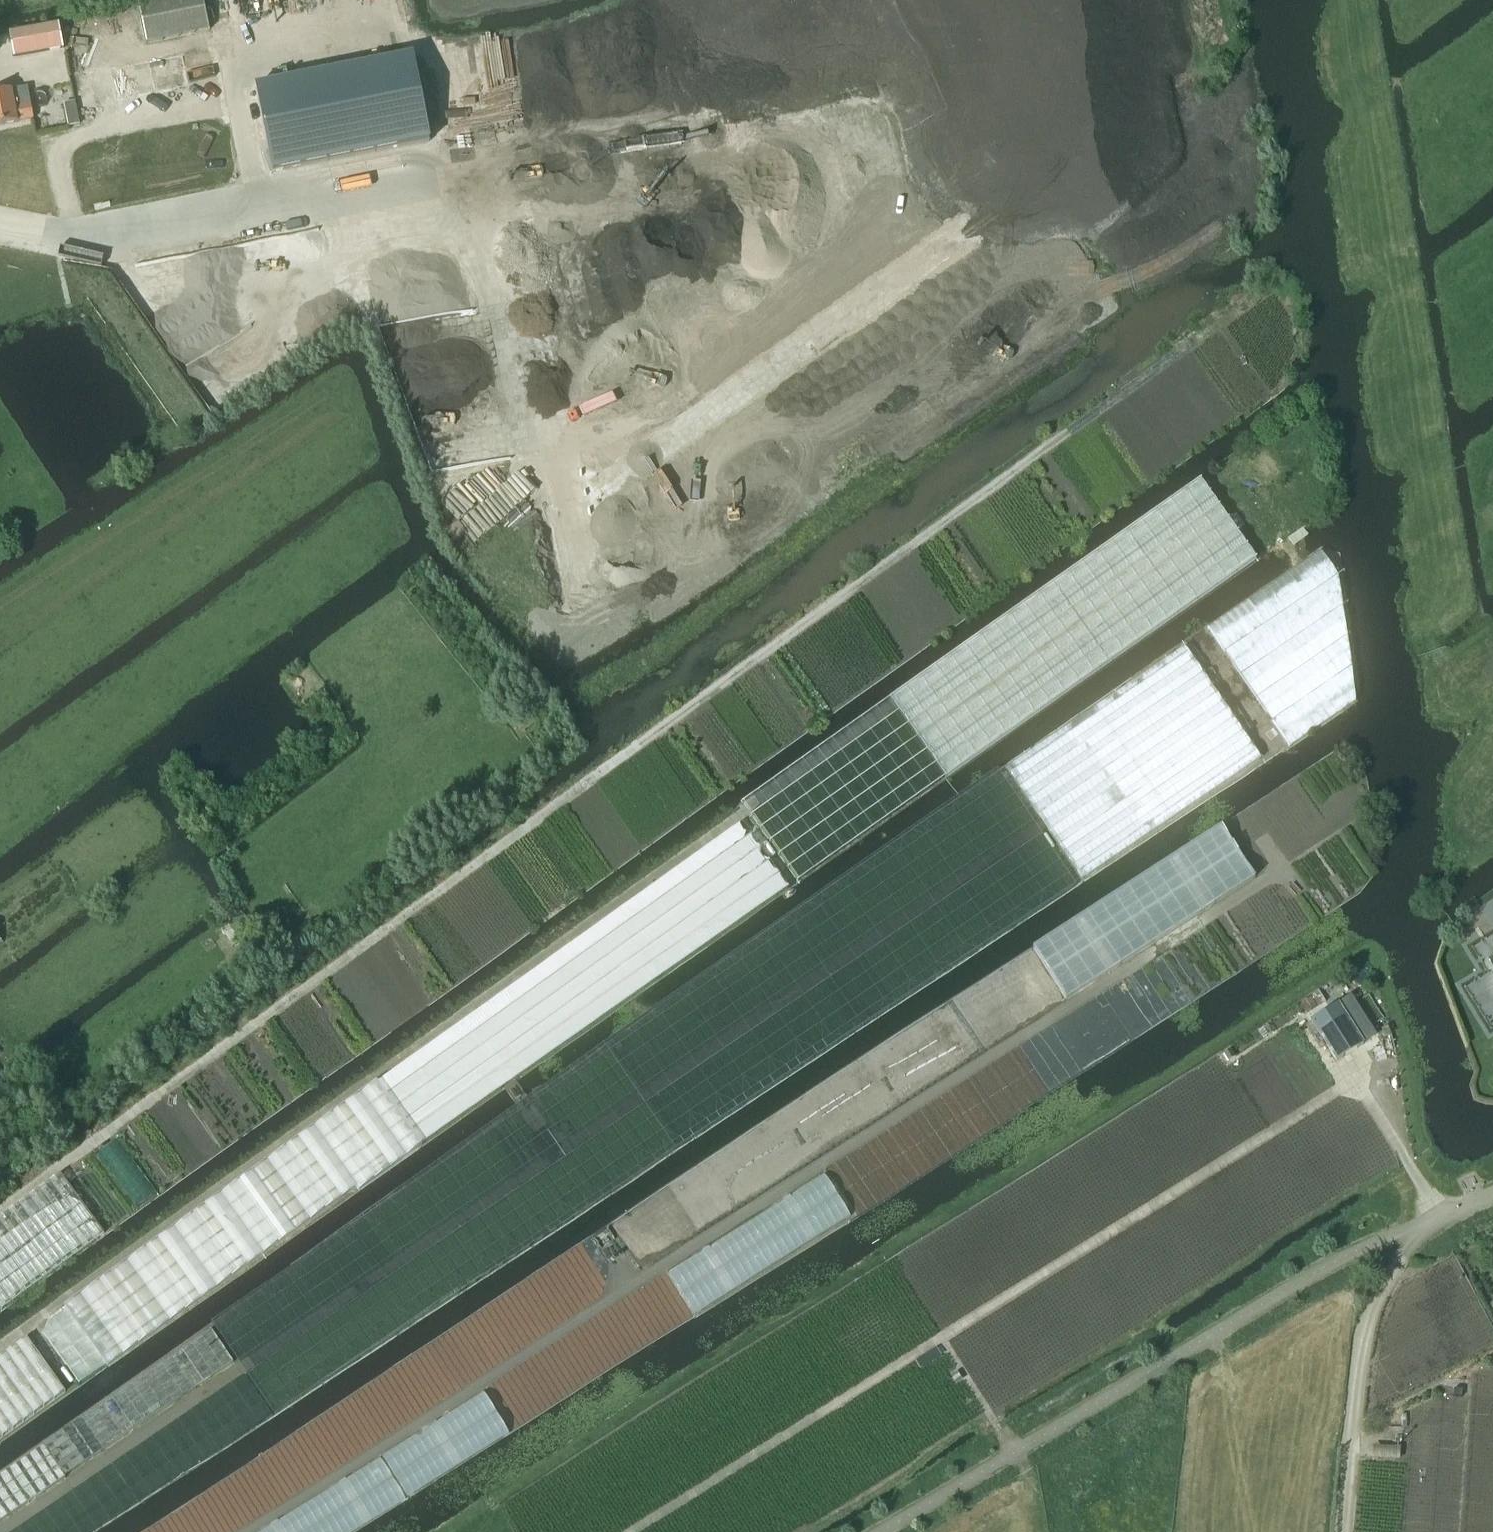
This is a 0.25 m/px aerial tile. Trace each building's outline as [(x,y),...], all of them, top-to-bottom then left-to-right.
[(71,13),(106,191),(224,168),(190,0),(136,0),(71,13)] [(58,25),(10,33),(15,58),(63,49),(58,25)] [(333,71),(256,86),(269,151),(274,172),(284,170),(430,141),(413,56),(413,55),(333,71)] [(0,93),(0,126),(34,120),(29,88),(0,93)] [(1200,480),(890,699),(946,778),(1256,560),(1200,480)] [(1290,747),(1348,707),(1356,701),(1338,576),(1320,551),(1207,628),(1290,747)] [(1261,759),(1184,647),(1017,761),(1005,769),(1081,881),(1261,759)] [(1066,1000),(1255,878),(1222,827),(1034,949),(1066,1000)] [(1336,1062),(1363,1045),(1338,1004),(1310,1021),(1336,1062)] [(1230,1050),(1224,1054),(1228,1062),(1235,1057),(1230,1050)] [(380,1084),(63,1310),(104,1369),(422,1143),(380,1084)] [(0,1219),(0,1310),(105,1234),(61,1175),(0,1219)] [(65,1478),(64,1477),(233,1363),(211,1330),(42,1445),(43,1446),(0,1475),(0,1522),(65,1478)] [(66,1393),(28,1340),(0,1360),(0,1440),(66,1393)] [(957,1373),(952,1376),(956,1384),(961,1380),(957,1373)]
